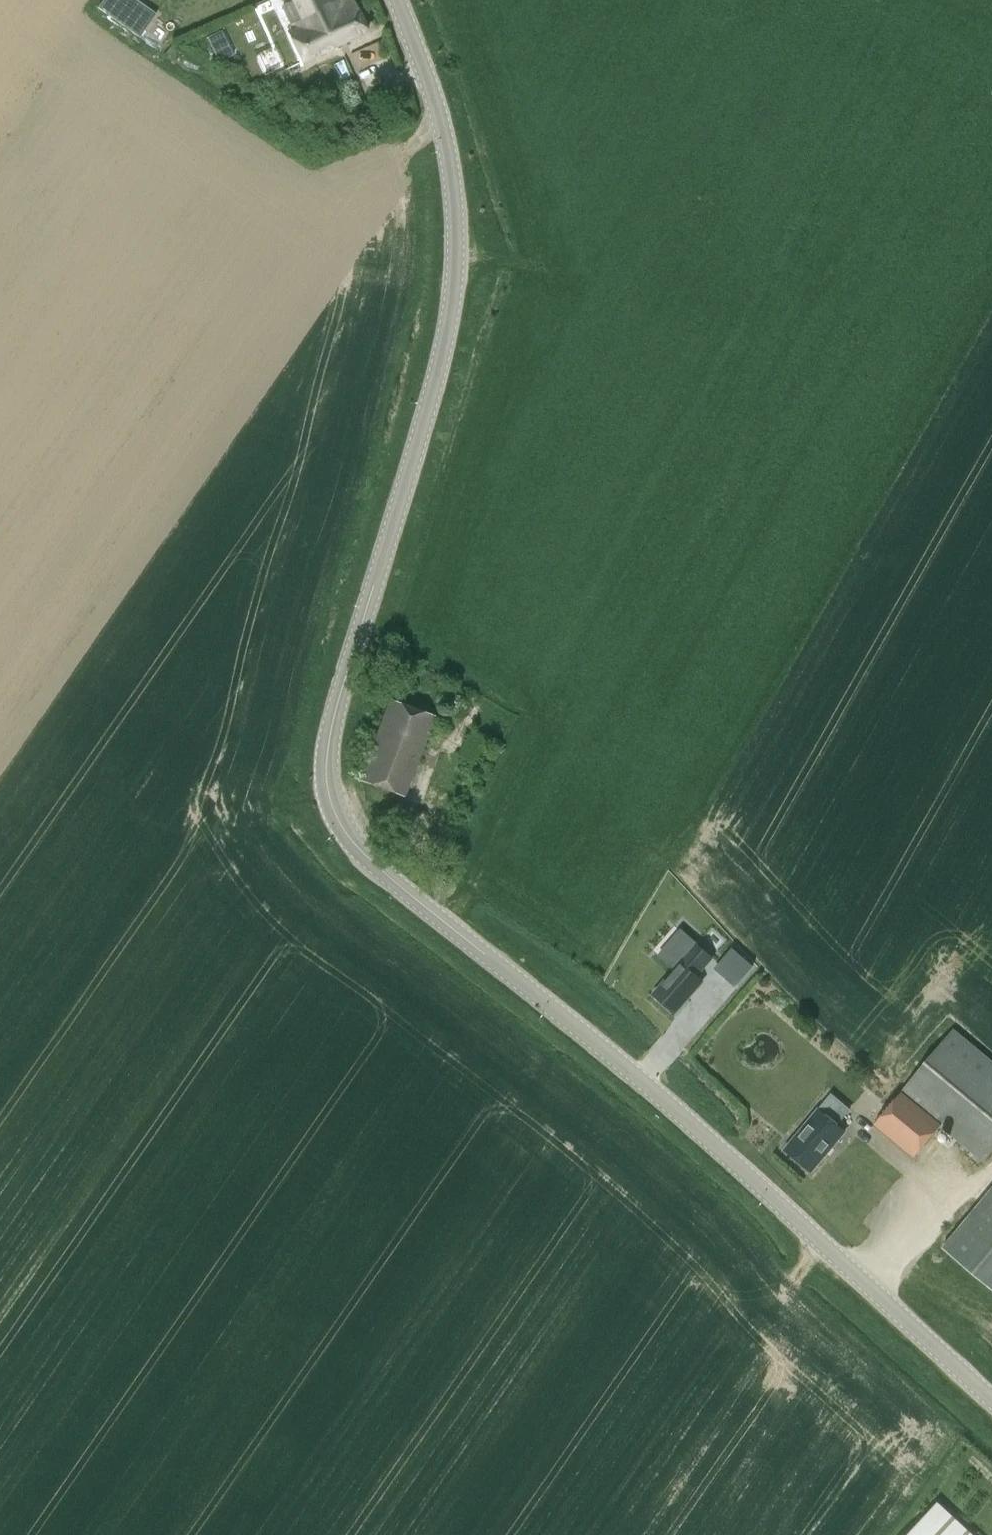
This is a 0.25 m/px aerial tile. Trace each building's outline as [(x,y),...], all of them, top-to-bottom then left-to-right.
[(136,0),(105,0),(99,8),(101,10),(130,31),(147,8),(136,0)] [(369,35),(354,1),(345,5),(342,0),(291,0),(291,1),(281,6),(292,28),(289,29),(304,63),(369,35)] [(216,31),(207,36),(215,51),(224,47),(216,31)] [(360,780),(405,797),(435,718),(390,701),(360,780)] [(655,996),(676,1014),(703,982),(697,977),(713,959),(695,944),(678,963),(681,965),(655,996)] [(717,967),(738,984),(753,966),(733,949),(717,967)] [(954,1029),(874,1124),(914,1158),(941,1126),(984,1162),(991,1153),(991,1061),(954,1029)] [(845,1131),(819,1109),(786,1149),(812,1171),(845,1131)] [(944,1248),(991,1289),(991,1191),(944,1248)] [(938,1501),(908,1534),(975,1534),(938,1501)]
